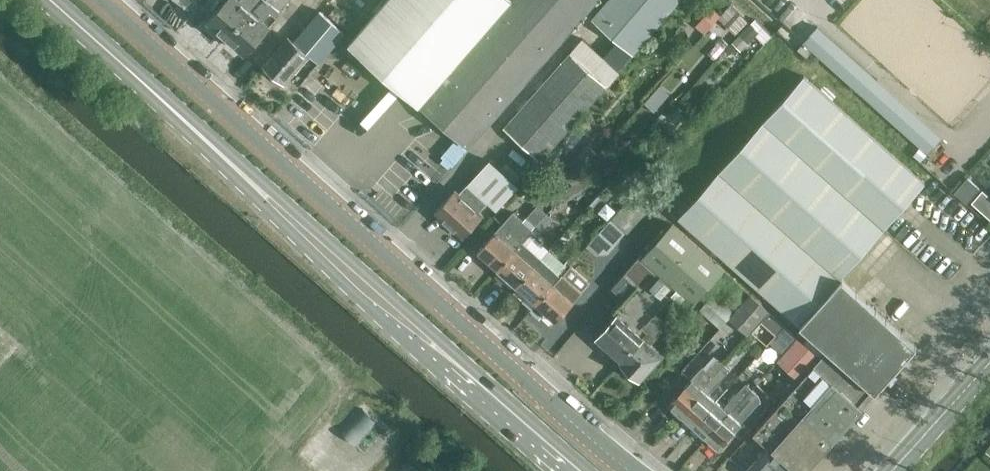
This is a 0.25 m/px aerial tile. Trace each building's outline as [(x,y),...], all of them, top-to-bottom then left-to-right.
[(209,19),(228,35),(247,52),(283,10),(280,8),(287,0),(225,0),(209,19)] [(470,146),(597,0),(386,0),(350,41),(470,146)] [(678,0),(607,0),(592,16),(632,52),(678,0)] [(721,14),(738,30),(750,18),(733,2),(721,14)] [(695,20),(704,30),(723,14),(714,4),(695,20)] [(319,63),(345,34),(321,12),(294,42),(289,38),(264,66),(285,83),(310,54),(319,63)] [(758,49),(774,32),(756,14),(740,31),(758,49)] [(980,31),(988,38),(989,36),(989,20),(980,31)] [(818,26),(805,41),(864,95),(878,80),(818,26)] [(505,127),(542,160),(608,85),(571,52),(505,127)] [(679,217),(801,324),(828,349),(822,357),(828,363),(837,370),(870,399),(877,392),(918,345),(842,277),(926,184),(804,76),(679,217)] [(883,91),(874,102),(920,143),(929,132),(883,91)] [(594,157),(584,149),(563,174),(573,182),(594,157)] [(520,185),(490,160),(467,186),(476,194),(497,211),(520,185)] [(960,168),(948,181),(970,200),(981,187),(960,168)] [(446,222),(450,225),(476,194),(467,186),(460,194),(454,190),(435,212),(439,216),(437,220),(443,224),(446,222)] [(983,189),(972,201),(989,217),(989,196),(983,189)] [(476,194),(450,225),(452,227),(451,231),(456,236),(460,234),(464,237),(484,215),(480,211),(487,203),(476,194)] [(496,232),(479,251),(499,269),(548,213),(538,204),(524,220),(514,211),(503,223),(496,232)] [(548,213),(499,269),(518,286),(551,249),(550,248),(549,250),(536,238),(553,217),(548,213)] [(611,218),(587,245),(602,258),(626,232),(611,218)] [(654,314),(656,312),(669,296),(686,311),(725,268),(672,221),(642,256),(641,255),(611,287),(623,298),(612,310),(618,315),(597,338),(623,361),(644,338),(660,319),(654,314)] [(551,249),(518,286),(537,303),(579,256),(575,252),(566,262),(551,249)] [(579,256),(537,303),(557,321),(582,293),(583,291),(581,290),(587,283),(578,276),(589,264),(579,256)] [(771,311),(749,291),(736,305),(737,307),(734,310),(728,317),(729,318),(749,336),(763,320),(771,311)] [(715,294),(701,310),(721,327),(729,318),(728,317),(734,310),(715,294)] [(771,311),(763,320),(778,333),(785,325),(771,311)] [(644,338),(623,361),(622,363),(641,380),(663,356),(651,345),(669,324),(656,312),(654,314),(660,319),(644,338)] [(778,333),(772,340),(785,351),(798,336),(785,325),(778,333)] [(785,351),(776,360),(801,381),(822,357),(798,336),(785,351)] [(862,408),(870,399),(837,370),(828,363),(822,357),(801,381),(754,434),(768,447),(746,470),(806,470),(862,408)] [(669,405),(682,416),(704,391),(702,389),(724,364),(719,359),(708,371),(703,367),(669,405)] [(704,391),(682,416),(694,427),(718,400),(711,394),(732,370),(724,364),(702,389),(704,391)] [(728,412),(706,438),(719,449),(754,409),(757,405),(770,390),(773,383),(765,376),(753,389),(731,415),(728,412)] [(718,400),(694,427),(706,438),(728,412),(731,415),(753,389),(747,384),(726,407),(718,400)] [(363,408),(341,431),(364,452),(386,429),(363,408)]
